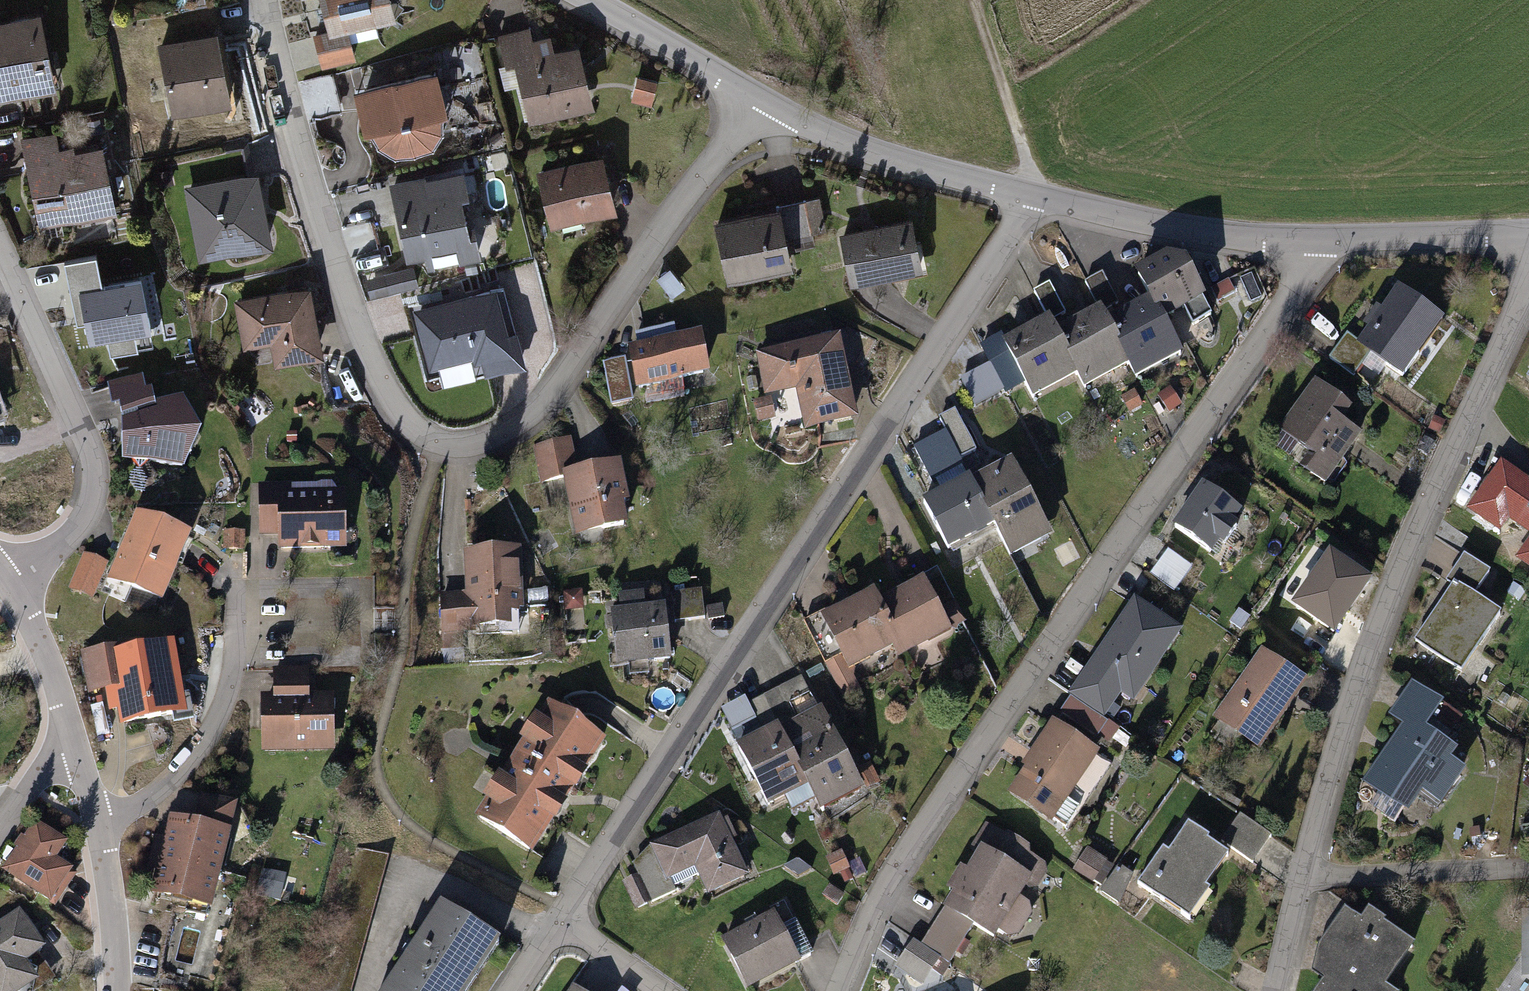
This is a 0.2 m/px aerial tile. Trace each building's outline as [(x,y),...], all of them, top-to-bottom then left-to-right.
[(392,0),(324,0),(331,31),(317,34),(324,62),(355,55),(349,27),(396,17),(392,0)] [(2,74),(6,94),(57,83),(42,14),(0,22),(0,74),(2,74)] [(519,62),(532,117),(592,103),(579,47),(552,53),(549,39),(528,44),(524,29),(497,36),(504,65),(519,62)] [(223,31),(164,42),(176,109),(235,99),(223,31)] [(343,104),(335,70),(299,79),(307,113),(343,104)] [(447,70),(361,94),(372,133),(383,145),(403,155),(425,152),(439,146),(446,135),(449,123),(446,112),(458,109),(447,70)] [(655,103),(660,77),(639,73),(634,99),(655,103)] [(62,130),(25,138),(44,225),(121,208),(107,145),(85,150),(83,142),(65,146),(62,130)] [(608,156),(544,172),(556,222),(621,206),(608,156)] [(261,172),(187,184),(199,255),(273,243),(261,172)] [(430,175),(394,183),(409,256),(426,252),(429,263),(479,252),(465,188),(434,195),(430,175)] [(783,201),(785,208),(789,234),(815,229),(809,196),(783,201)] [(785,208),(720,220),(729,272),(794,260),(789,234),(785,208)] [(912,219),(844,230),(852,279),(920,268),(912,219)] [(1211,316),(1177,254),(1140,275),(1153,298),(1164,318),(1184,307),(1193,325),(1211,316)] [(419,264),(369,276),(375,298),(424,285),(419,264)] [(1086,280),(1103,309),(1121,299),(1105,269),(1086,280)] [(140,276),(78,289),(89,343),(151,330),(140,276)] [(1051,280),(1035,288),(1052,320),(1068,312),(1051,280)] [(314,286),(238,300),(247,351),(278,345),(281,360),(327,352),(314,286)] [(1364,343),(1372,349),(1408,375),(1449,320),(1405,287),(1364,343)] [(506,288),(420,312),(436,370),(488,356),(493,373),(533,361),(524,332),(519,334),(506,288)] [(1153,298),(1110,322),(1133,364),(1140,377),(1183,353),(1164,318),(1153,298)] [(1103,309),(1057,334),(1079,374),(1087,389),(1133,364),(1110,322),(1103,309)] [(1049,319),(1005,343),(1025,380),(1035,398),(1079,374),(1057,334),(1049,319)] [(645,343),(635,345),(643,389),(712,377),(704,332),(682,336),(680,324),(643,331),(645,343)] [(1372,349),(1364,343),(1352,334),(1334,357),(1354,372),(1372,349)] [(1025,380),(1005,343),(1001,335),(981,346),(1005,391),(1025,380)] [(836,342),(765,354),(771,392),(804,387),(810,425),(849,419),(836,342)] [(630,354),(607,358),(613,400),(636,396),(630,354)] [(113,373),(127,424),(124,453),(189,472),(205,436),(188,404),(165,404),(146,369),(113,373)] [(1357,405),(1323,381),(1288,430),(1319,452),(1307,469),(1331,486),(1367,437),(1346,422),(1357,405)] [(942,415),(949,428),(961,453),(978,445),(959,406),(942,415)] [(949,428),(915,445),(935,484),(968,468),(961,453),(949,428)] [(628,525),(617,464),(581,470),(576,437),(539,444),(545,480),(567,476),(578,534),(628,525)] [(1499,462),(1463,513),(1496,537),(1507,522),(1528,536),(1517,551),(1528,560),(1528,483),(1499,462)] [(1016,464),(975,485),(996,525),(1011,556),(1052,535),(1016,464)] [(996,525),(975,485),(972,479),(925,502),(949,549),(996,525)] [(1241,507),(1200,480),(1170,523),(1210,550),(1218,539),(1223,542),(1237,521),(1233,518),(1241,507)] [(348,545),(348,491),(293,492),(293,486),(263,486),(264,527),(285,526),(285,546),(348,545)] [(143,513),(116,572),(112,570),(104,587),(125,597),(133,579),(166,594),(193,536),(143,513)] [(1167,548),(1149,573),(1175,591),(1192,566),(1167,548)] [(1371,577),(1328,548),(1289,603),(1332,633),(1371,577)] [(97,593),(113,559),(91,549),(75,583),(97,593)] [(520,628),(517,552),(473,554),(474,587),(460,588),(461,619),(475,619),(476,630),(520,628)] [(1459,585),(1479,599),(1498,573),(1468,553),(1450,579),(1459,585)] [(918,577),(920,582),(935,611),(956,600),(940,566),(918,577)] [(876,604),(896,644),(901,653),(945,631),(935,611),(920,582),(876,604)] [(1479,599),(1459,585),(1421,640),(1466,671),(1503,616),(1479,599)] [(706,586),(677,588),(679,616),(708,614),(706,586)] [(842,649),(851,667),(896,644),(876,604),(871,593),(825,615),(842,649)] [(1138,696),(1183,626),(1136,595),(1072,693),(1076,695),(1107,715),(1125,688),(1138,696)] [(671,656),(668,606),(617,609),(621,659),(671,656)] [(825,658),(842,649),(825,615),(823,610),(805,619),(825,658)] [(126,646),(88,652),(93,686),(108,684),(111,705),(127,703),(130,721),(187,713),(177,645),(127,653),(126,646)] [(1257,743),(1303,674),(1264,648),(1218,717),(1257,743)] [(842,649),(825,658),(842,692),(859,683),(851,667),(842,649)] [(281,669),(281,696),(266,696),(267,747),(339,746),(338,694),(316,694),(316,668),(281,669)] [(1411,726),(1425,736),(1444,709),(1410,685),(1391,712),(1411,726)] [(753,699),(766,725),(787,714),(774,688),(753,699)] [(1121,724),(1107,715),(1076,695),(1065,712),(1110,741),(1121,724)] [(608,746),(548,706),(477,810),(537,851),(608,746)] [(788,730),(815,785),(825,807),(866,788),(829,711),(788,730)] [(815,785),(788,730),(785,724),(739,746),(768,807),(815,785)] [(1107,758),(1058,724),(1027,768),(1032,771),(1016,795),(1060,825),(1107,758)] [(1425,736),(1411,726),(1369,786),(1406,812),(1420,791),(1439,804),(1462,771),(1444,758),(1448,752),(1425,736)] [(244,803),(209,794),(200,823),(174,816),(156,884),(217,900),(244,803)] [(727,811),(655,844),(672,880),(704,864),(717,892),(756,873),(727,811)] [(1221,842),(1196,823),(1172,855),(1166,850),(1143,881),(1189,914),(1235,850),(1253,863),(1272,836),(1241,814),(1221,842)] [(71,842),(40,822),(7,871),(54,903),(76,871),(60,859),(71,842)] [(1054,861),(986,823),(969,852),(979,858),(949,910),(978,927),(1003,941),(1009,931),(1023,934),(1034,913),(1029,904),(1054,861)] [(1138,880),(1089,849),(1074,872),(1123,903),(1138,880)] [(848,850),(831,857),(838,875),(855,869),(848,850)] [(645,877),(626,885),(638,912),(656,904),(645,877)] [(774,901),(781,914),(805,960),(819,953),(788,894),(774,901)] [(444,901),(386,990),(469,990),(503,939),(444,901)] [(978,927),(949,910),(928,946),(945,956),(957,962),(978,927)] [(1355,910),(1327,946),(1320,972),(1329,978),(1320,990),(1394,990),(1384,984),(1415,943),(1392,926),(1376,914),(1370,921),(1355,910)] [(24,912),(0,928),(0,990),(18,990),(20,989),(21,990),(42,990),(50,978),(33,953),(46,945),(24,912)] [(781,914),(728,941),(752,988),(805,960),(781,914)] [(928,946),(918,940),(902,969),(929,984),(945,956),(928,946)]
